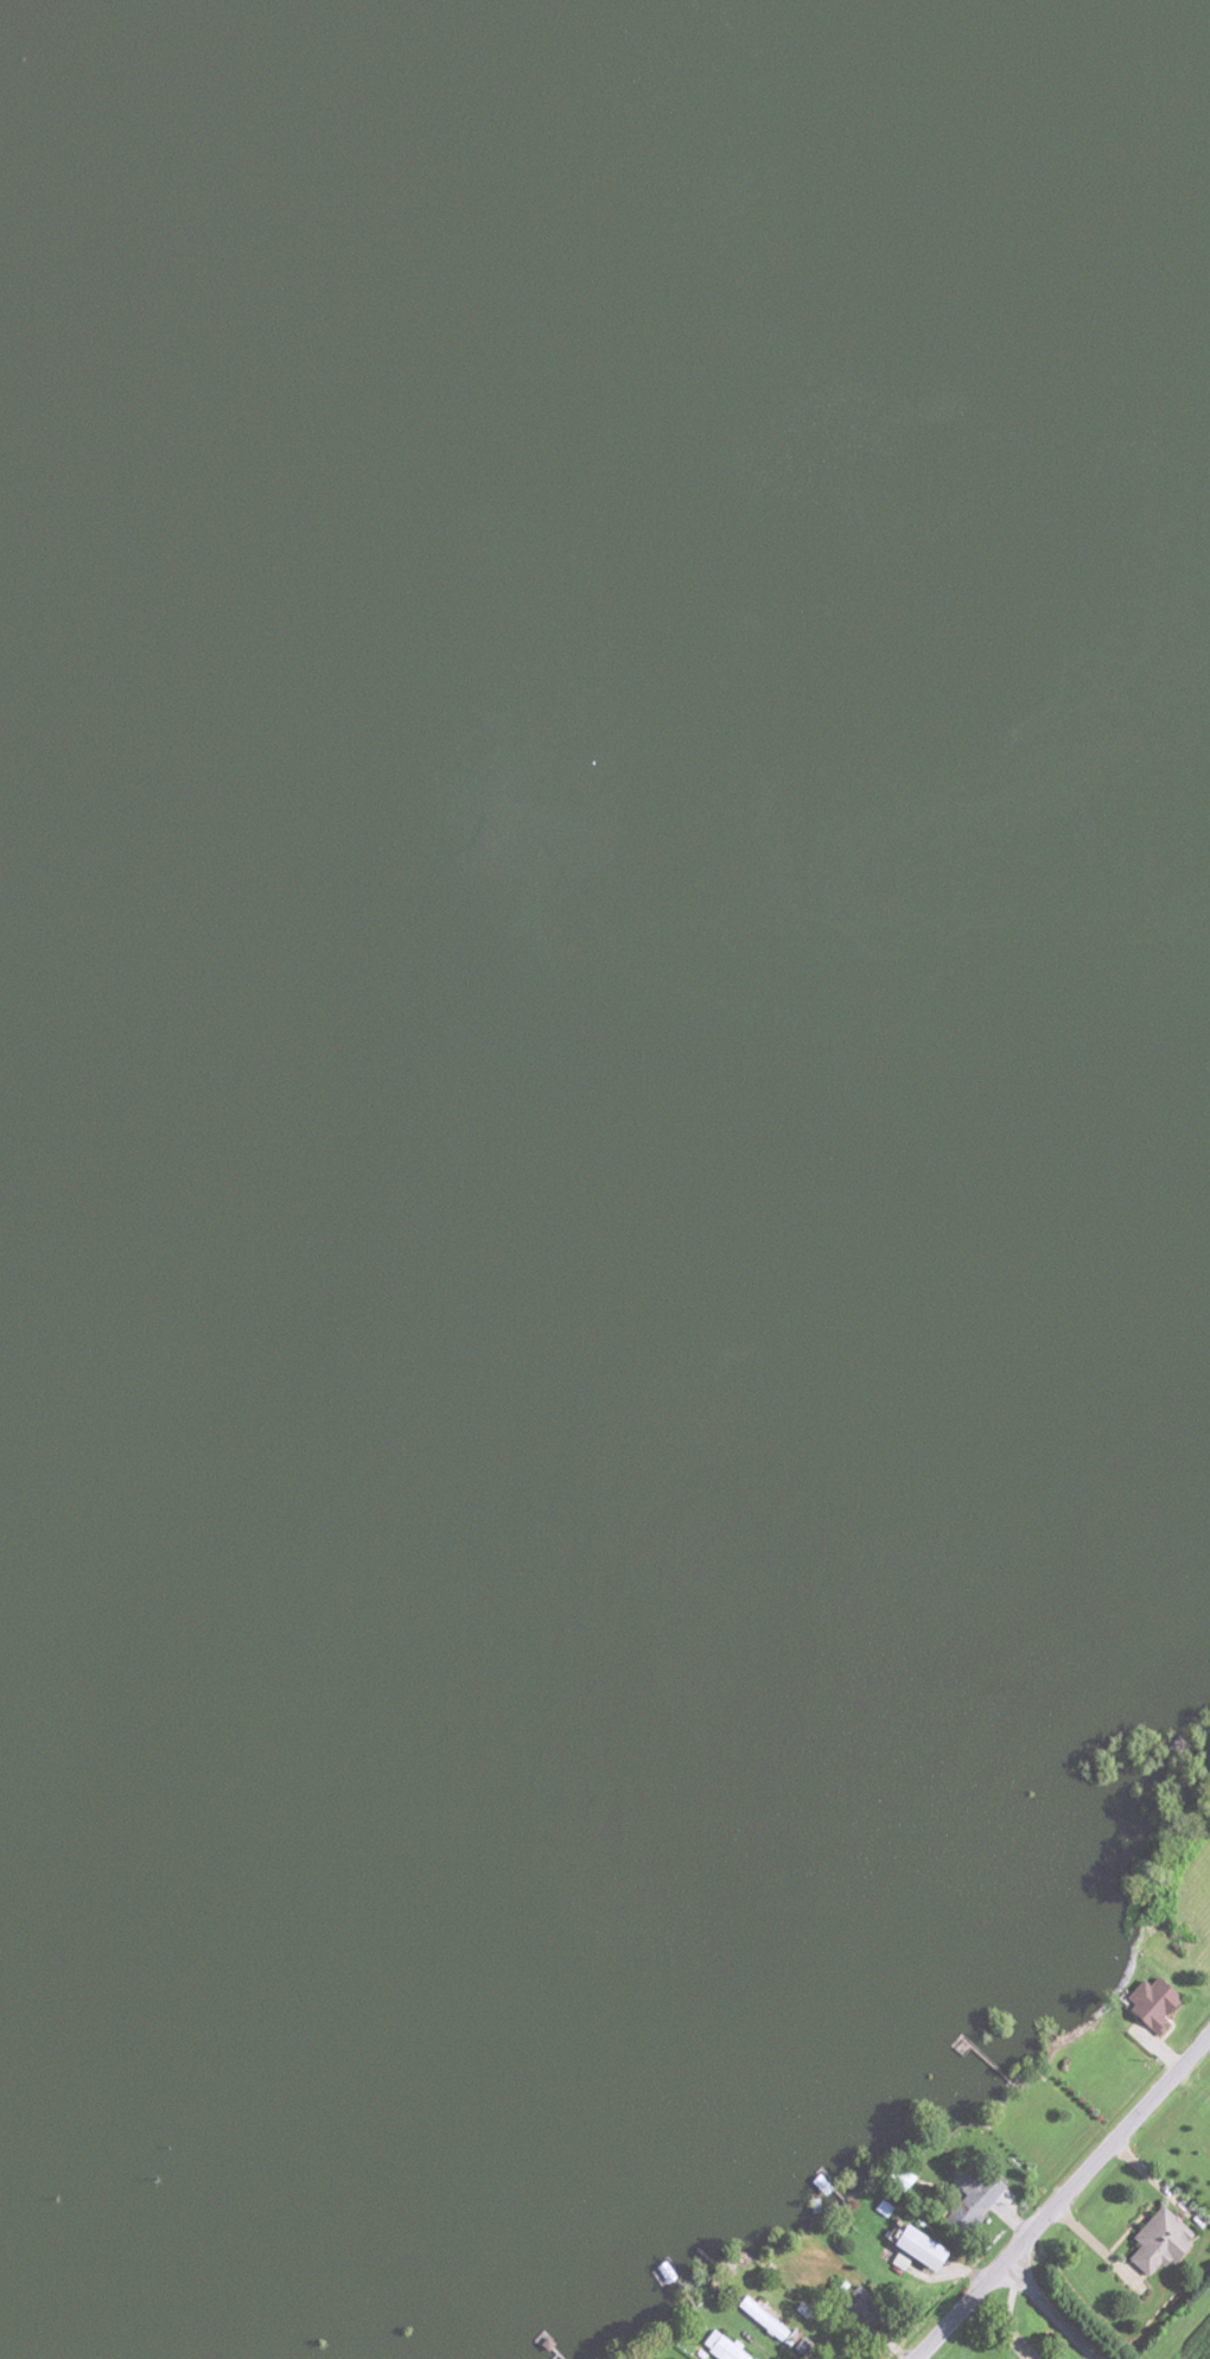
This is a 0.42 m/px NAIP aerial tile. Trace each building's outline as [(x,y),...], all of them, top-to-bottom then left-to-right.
[(954,2235),(1001,2187),(983,2169),(936,2217),(954,2235)] [(1120,2258),(1143,2279),(1185,2232),(1154,2203),(1124,2236),(1132,2244),(1120,2258)] [(927,2271),(939,2249),(892,2224),(880,2246),(927,2271)] [(869,2297),(846,2287),(836,2313),(859,2323),(869,2297)] [(711,2326),(695,2341),(712,2358),(744,2358),(711,2326)]
